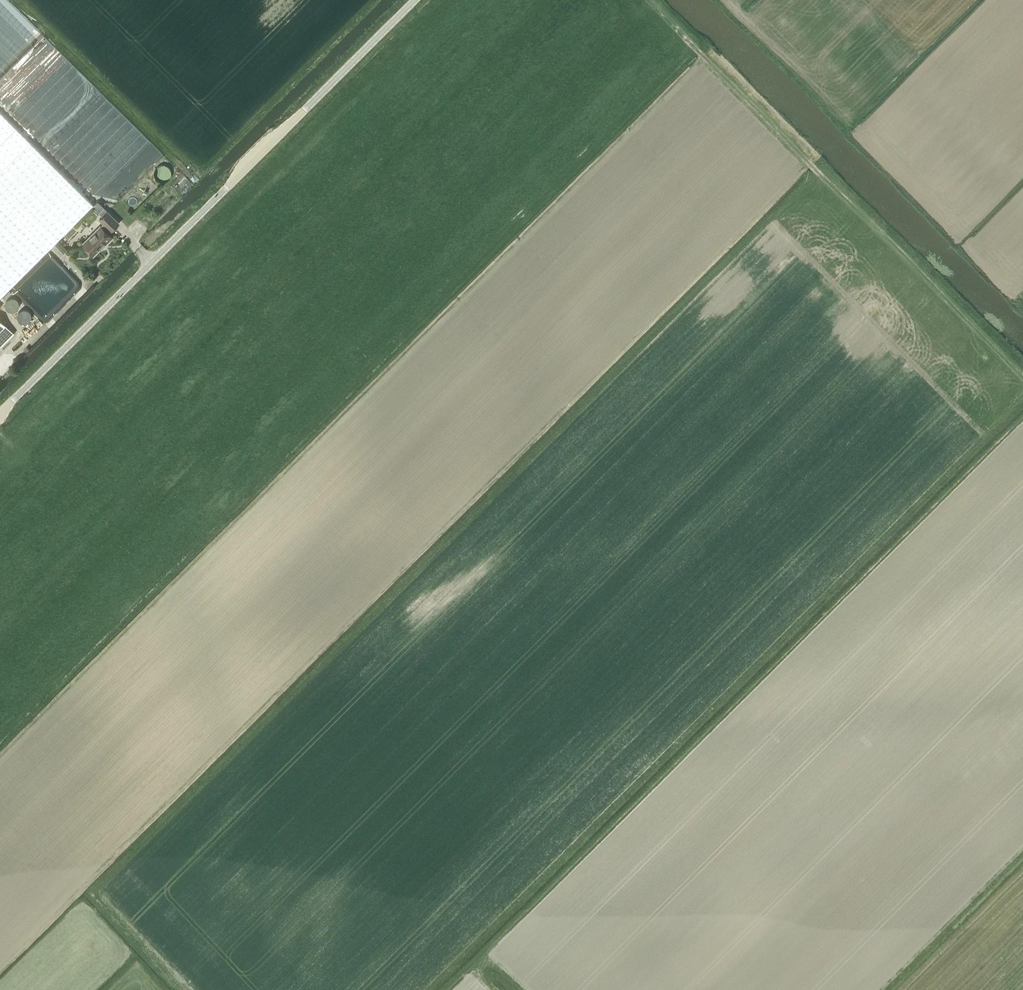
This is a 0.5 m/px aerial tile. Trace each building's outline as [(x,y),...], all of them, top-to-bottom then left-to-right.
[(93,205),(0,112),(0,299),(93,205)] [(113,238),(108,233),(111,230),(111,231),(119,223),(108,212),(100,219),(104,223),(101,226),(100,225),(82,243),(93,255),(101,248),(102,249),(113,238)] [(0,348),(14,333),(0,319),(0,348)]
